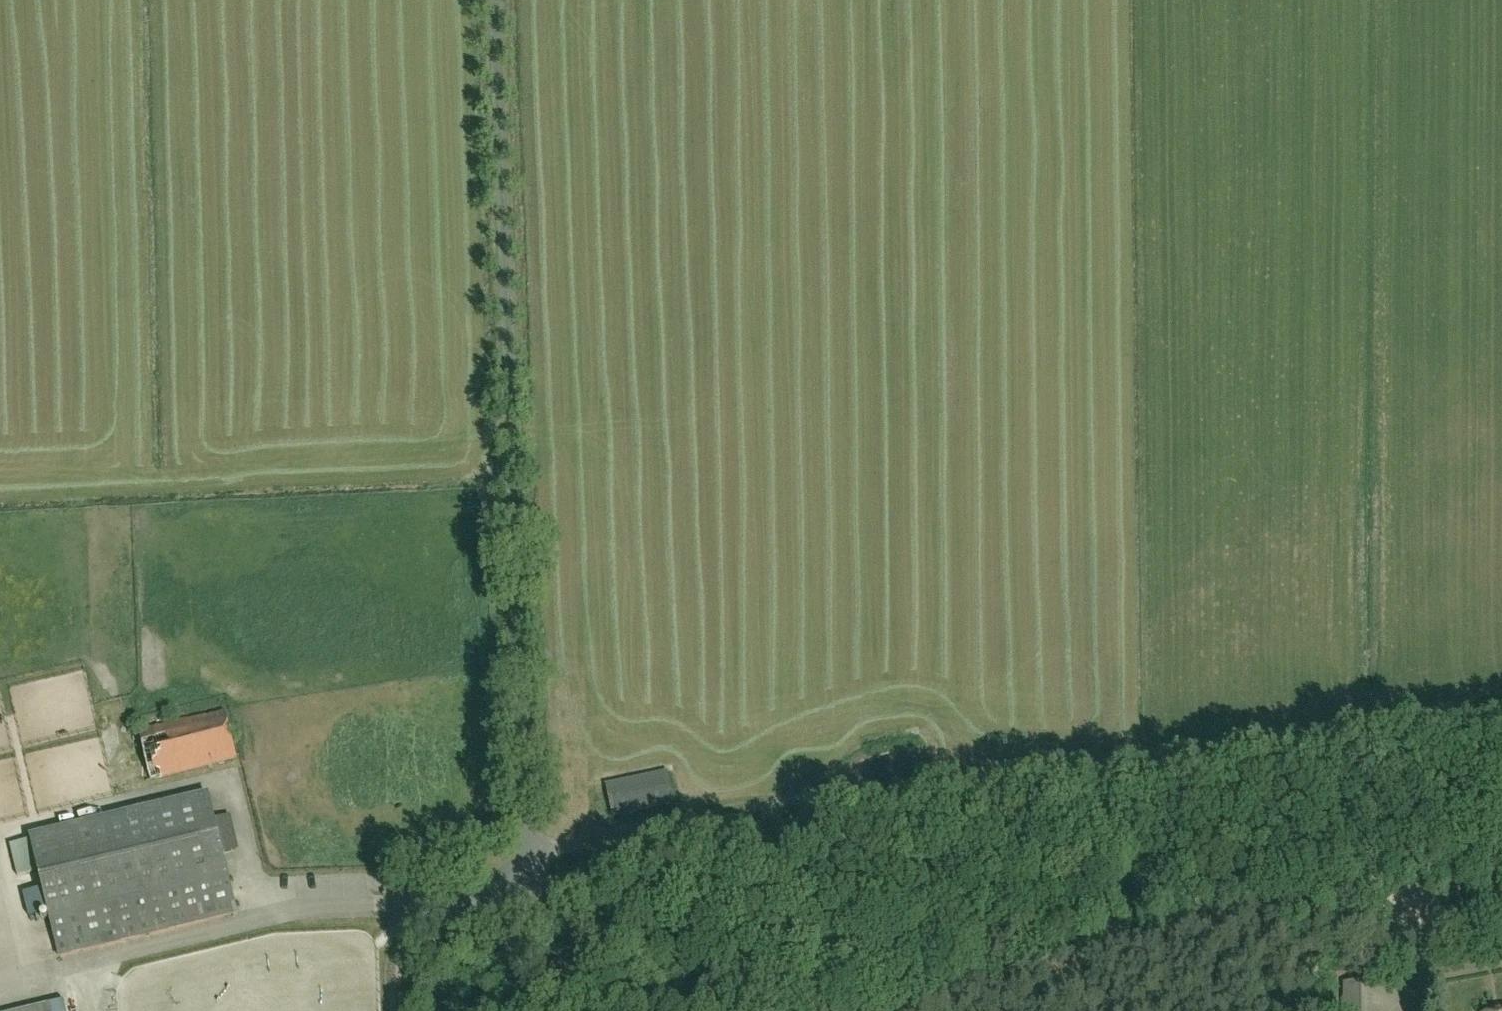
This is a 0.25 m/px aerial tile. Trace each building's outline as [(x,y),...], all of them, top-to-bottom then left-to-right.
[(139,732),(151,779),(236,758),(224,711),(139,732)] [(237,913),(223,855),(241,850),(232,815),(214,819),(208,794),(31,836),(59,956),(237,913)] [(66,997),(9,1010),(70,1010),(66,997)]
